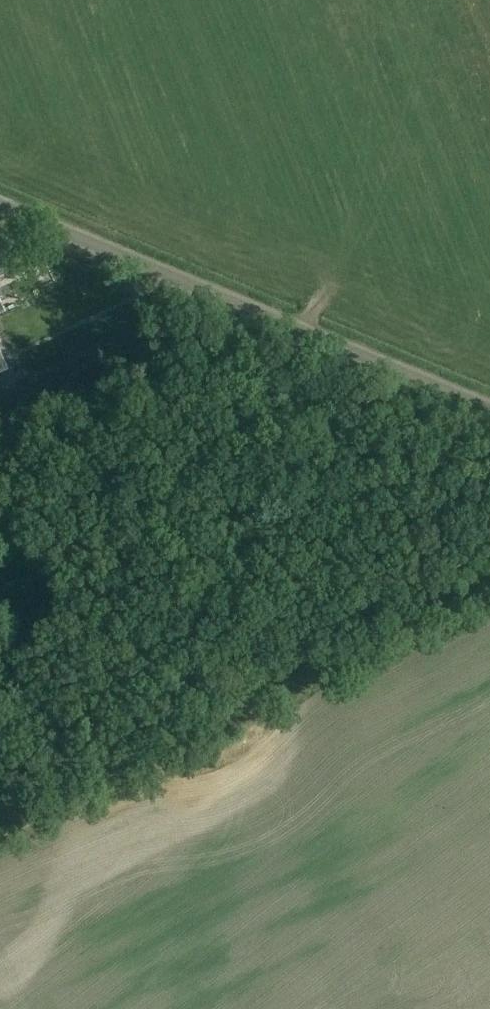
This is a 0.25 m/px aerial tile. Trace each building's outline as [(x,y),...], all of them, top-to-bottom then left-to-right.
[(8,368),(0,350),(0,372),(8,368)]
